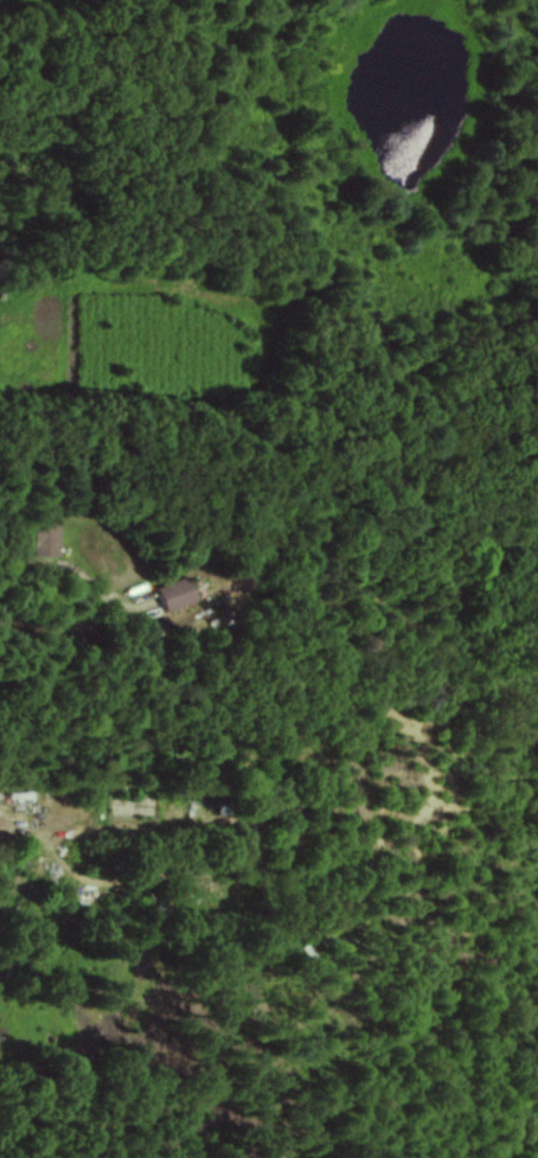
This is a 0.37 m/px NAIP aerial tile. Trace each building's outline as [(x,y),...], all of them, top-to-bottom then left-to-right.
[(58,555),(58,523),(32,523),(33,555),(58,555)] [(196,600),(188,575),(156,585),(165,611),(196,600)]
